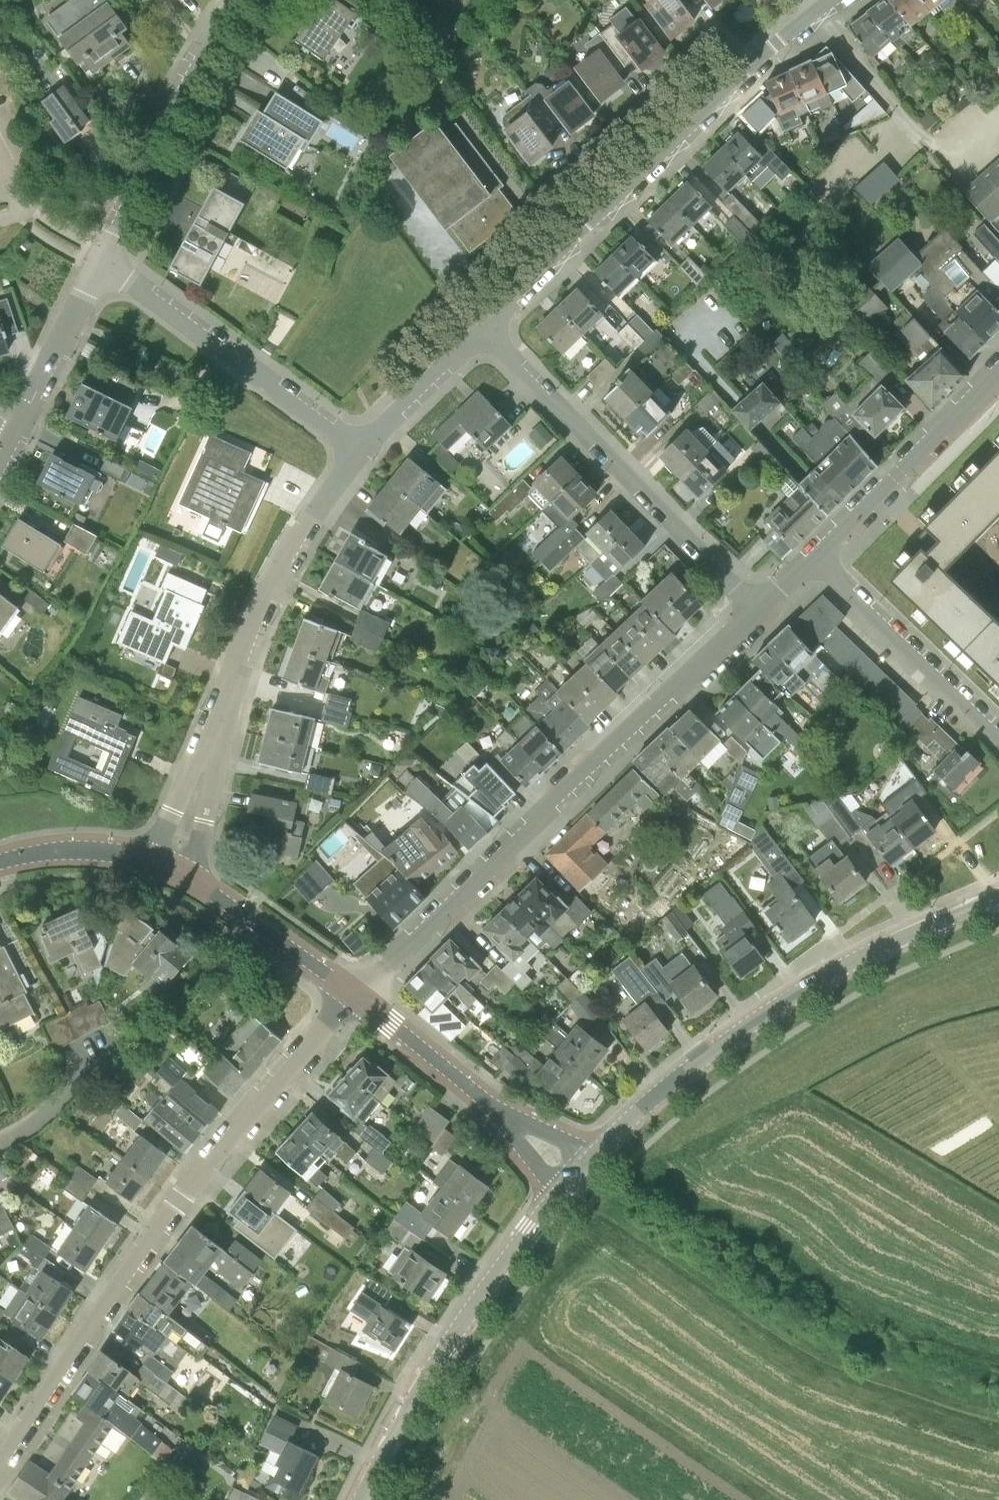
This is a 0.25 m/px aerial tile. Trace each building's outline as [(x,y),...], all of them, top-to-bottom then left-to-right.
[(83,18),(112,58),(132,43),(121,31),(127,26),(108,0),(99,7),(94,0),(89,0),(76,9),(83,18)] [(295,39),(317,55),(334,32),(337,34),(345,23),(353,28),(371,3),(367,0),(324,0),(295,39)] [(648,5),(672,37),(694,21),(679,1),(680,0),(655,0),(648,5)] [(899,49),(905,45),(903,42),(917,32),(912,25),(893,0),(885,0),(869,12),(899,49)] [(932,10),(924,0),(893,0),(912,25),(932,10)] [(932,10),(933,10),(936,13),(948,5),(945,1),(946,0),(924,0),(932,10)] [(889,56),(899,49),(869,12),(849,27),(856,38),(872,56),(873,58),(875,56),(878,59),(886,53),(889,56)] [(93,72),(112,58),(83,18),(58,36),(78,63),(84,59),(93,72)] [(601,32),(627,66),(636,59),(643,69),(664,52),(640,20),(622,34),(614,23),(601,32)] [(616,73),(627,66),(601,32),(586,44),(594,55),(578,68),(602,99),(624,83),(616,73)] [(814,60),(828,93),(840,87),(853,101),(866,89),(836,55),(831,59),(823,49),(815,56),(817,58),(814,60)] [(834,105),(828,93),(814,60),(813,59),(791,70),(808,106),(818,101),(822,110),(834,105)] [(989,72),(998,83),(998,63),(989,72)] [(810,110),(808,106),(791,70),(767,81),(784,120),(798,114),(798,116),(810,110)] [(527,89),(555,127),(564,120),(572,131),(594,115),(565,77),(548,89),(543,83),(536,82),(527,89)] [(65,85),(43,101),(55,118),(51,121),(67,143),(83,131),(81,128),(91,121),(65,85)] [(544,135),(555,127),(527,89),(526,90),(530,95),(506,113),(503,117),(503,122),(505,127),(531,162),(553,146),(544,135)] [(258,108),(239,138),(287,168),(305,139),(310,143),(324,121),(276,91),(263,112),(258,108)] [(868,104),(876,116),(886,109),(878,97),(868,104)] [(436,122),(392,156),(447,228),(450,226),(471,252),(520,214),(500,189),(505,185),(457,122),(443,133),(436,122)] [(722,150),(747,174),(753,181),(768,166),(781,180),(791,171),(757,135),(750,143),(740,132),(722,150)] [(728,192),(747,174),(722,150),(704,167),(728,192)] [(885,162),(855,189),(870,206),(900,179),(885,162)] [(965,192),(991,222),(998,231),(998,162),(965,192)] [(197,214),(230,232),(256,184),(223,167),(197,214)] [(669,201),(693,226),(713,207),(688,182),(669,201)] [(740,221),(750,212),(732,193),(722,202),(735,215),(740,221)] [(683,236),(693,226),(669,201),(649,220),(660,231),(674,246),(678,242),(680,244),(685,238),(683,236)] [(230,232),(197,214),(169,268),(201,285),(230,232)] [(752,233),(740,221),(735,215),(725,225),(742,243),(752,233)] [(660,231),(649,220),(641,228),(652,239),(660,231)] [(979,288),(990,279),(982,270),(961,248),(962,247),(945,229),(916,256),(922,264),(926,268),(924,275),(932,285),(986,340),(998,328),(998,310),(979,288)] [(996,234),(984,244),(996,257),(982,270),(990,279),(979,288),(998,310),(998,238),(996,234)] [(614,254),(640,281),(659,262),(633,236),(614,254)] [(922,264),(916,256),(899,237),(867,265),(892,292),(922,265),(922,264)] [(28,238),(22,244),(28,250),(34,244),(28,238)] [(621,299),(640,281),(614,254),(595,272),(621,299)] [(1,279),(3,285),(9,284),(8,277),(1,279)] [(864,330),(889,308),(865,282),(841,304),(864,330)] [(970,357),(986,340),(932,285),(928,289),(929,290),(924,294),(924,298),(930,305),(929,305),(943,320),(939,324),(944,331),(943,332),(945,334),(946,333),(970,357)] [(559,308),(583,333),(603,314),(578,289),(559,308)] [(563,353),(583,333),(559,308),(539,327),(549,338),(549,339),(563,353)] [(933,409),(950,392),(968,375),(941,346),(940,348),(908,309),(890,325),(923,363),(905,379),(933,409)] [(637,315),(629,323),(645,340),(654,332),(637,315)] [(639,347),(645,340),(629,323),(618,333),(635,351),(639,347)] [(639,347),(647,357),(667,340),(657,329),(654,332),(645,340),(639,347)] [(794,367),(806,357),(784,332),(773,342),(794,367)] [(836,415),(863,447),(874,435),(876,436),(905,407),(882,384),(881,384),(880,382),(895,367),(876,346),(858,363),(872,377),(848,402),(838,391),(825,402),(820,396),(819,397),(835,416),(836,415)] [(587,376),(597,387),(616,369),(606,358),(587,376)] [(605,397),(626,419),(653,391),(630,367),(616,381),(619,384),(605,397)] [(763,382),(731,410),(750,431),(751,430),(783,403),(764,381),(763,382)] [(71,417),(99,431),(98,432),(103,435),(104,434),(118,441),(134,408),(86,385),(71,417)] [(657,388),(653,391),(626,419),(638,432),(641,429),(648,436),(673,412),(672,411),(676,407),(657,388)] [(722,400),(712,389),(694,407),(704,417),(722,400)] [(432,434),(448,450),(468,431),(487,451),(513,426),(478,390),(432,434)] [(836,415),(835,416),(831,419),(828,419),(825,421),(822,423),(821,424),(820,427),(819,430),(812,436),(857,486),(878,465),(863,447),(836,415)] [(196,419),(190,433),(203,438),(209,425),(196,419)] [(806,430),(803,426),(791,437),(816,464),(797,482),(800,485),(828,515),(857,486),(812,436),(806,430)] [(662,455),(681,476),(718,441),(704,427),(692,430),(690,428),(662,455)] [(210,433),(178,503),(244,533),(268,482),(240,469),(249,451),(210,433)] [(718,441),(681,476),(700,496),(729,468),(726,466),(731,454),(718,441)] [(760,441),(751,448),(761,458),(769,451),(760,441)] [(761,458),(771,470),(780,463),(769,451),(761,458)] [(945,570),(998,515),(998,451),(924,526),(938,539),(926,552),(922,547),(891,580),(998,684),(998,622),(945,570)] [(39,482),(86,506),(100,478),(53,454),(39,482)] [(98,469),(122,480),(127,468),(104,456),(98,469)] [(389,483),(422,509),(423,507),(425,509),(444,485),(410,458),(389,483)] [(541,512),(545,509),(579,475),(561,458),(534,484),(531,487),(523,479),(488,513),(497,522),(525,495),(541,512)] [(542,561),(574,529),(567,522),(596,493),(579,475),(545,509),(561,525),(534,552),(542,561)] [(401,534),(422,509),(389,483),(369,508),(401,534)] [(828,515),(800,485),(780,506),(766,519),(775,529),(764,539),(783,559),(828,515)] [(596,558),(597,558),(629,527),(611,509),(581,537),(574,529),(542,561),(552,570),(577,546),(593,561),(596,558)] [(3,545),(45,572),(62,544),(20,518),(3,545)] [(65,541),(87,554),(98,535),(75,523),(65,541)] [(629,527),(597,558),(612,574),(594,591),(593,590),(582,601),(587,606),(598,595),(604,601),(623,583),(622,582),(640,564),(634,558),(646,546),(629,527)] [(335,561),(379,585),(393,560),(388,557),(389,556),(371,546),(374,541),(368,537),(366,540),(352,532),(335,561)] [(379,585),(335,561),(320,589),(335,597),(336,595),(361,609),(364,604),(368,607),(380,585),(379,585)] [(658,585),(689,619),(704,605),(672,571),(658,585)] [(674,633),(689,619),(658,585),(641,601),(644,604),(674,633)] [(132,611),(119,642),(166,662),(181,628),(193,633),(205,605),(167,589),(154,620),(132,611)] [(20,608),(0,593),(0,635),(20,608)] [(820,643),(837,626),(839,623),(816,600),(791,624),(790,623),(788,625),(812,651),(820,643)] [(677,635),(674,633),(644,604),(630,617),(661,650),(677,635)] [(357,624),(384,637),(391,622),(364,610),(357,624)] [(295,648),(332,662),(344,631),(307,617),(295,648)] [(647,664),(661,650),(630,617),(616,630),(647,664)] [(377,652),(384,637),(357,624),(350,639),(377,652)] [(802,672),(818,657),(812,651),(788,625),(771,641),(802,672)] [(845,634),(837,626),(820,643),(829,651),(845,634)] [(631,678),(647,664),(616,630),(600,645),(631,678)] [(854,643),(845,634),(829,651),(838,660),(854,643)] [(792,698),(806,685),(797,677),(802,672),(771,641),(753,660),(762,669),(783,690),(792,698)] [(863,651),(854,643),(838,660),(847,668),(863,651)] [(617,692),(631,678),(600,645),(585,660),(587,662),(617,692)] [(332,662),(295,648),(284,677),(327,693),(332,678),(327,676),(332,662)] [(872,660),(863,651),(847,668),(856,677),(872,660)] [(881,669),(872,660),(856,677),(864,686),(881,669)] [(620,694),(617,692),(587,662),(573,675),(604,709),(620,694)] [(736,694),(783,741),(785,739),(793,746),(805,752),(811,745),(775,712),(780,707),(775,702),(783,694),(781,693),(783,690),(762,669),(736,694)] [(890,677),(881,669),(864,686),(873,694),(890,677)] [(589,723),(604,709),(573,675),(557,690),(589,723)] [(908,694),(890,677),(873,694),(885,706),(891,712),(908,694)] [(589,723),(557,690),(548,679),(537,689),(545,697),(539,703),(536,700),(525,710),(526,711),(525,712),(563,752),(592,725),(589,723)] [(327,704),(350,710),(354,698),(331,692),(327,704)] [(765,760),(783,741),(736,694),(717,714),(765,760)] [(908,694),(891,712),(900,720),(917,703),(908,694)] [(918,704),(917,703),(900,720),(908,728),(923,712),(916,705),(918,704)] [(323,720),(349,727),(353,711),(350,710),(327,704),(323,720)] [(267,734),(310,745),(317,717),(274,706),(267,734)] [(879,713),(881,714),(899,728),(904,732),(908,728),(900,720),(891,712),(885,706),(879,713)] [(705,765),(723,747),(722,746),(724,744),(720,740),(721,739),(691,709),(676,723),(670,728),(701,761),(705,765)] [(127,732),(128,730),(118,725),(116,731),(72,712),(48,768),(112,795),(137,736),(127,732)] [(543,771),(563,752),(525,712),(505,730),(543,771)] [(651,744),(703,799),(705,800),(709,794),(695,781),(697,779),(689,772),(701,761),(670,728),(669,727),(651,744)] [(527,786),(543,771),(505,730),(498,737),(511,750),(503,757),(499,753),(490,762),(489,761),(488,762),(510,785),(519,777),(527,786)] [(310,745),(267,734),(260,760),(304,771),(310,745)] [(732,735),(724,744),(722,746),(723,747),(741,763),(747,750),(732,735)] [(692,808),(703,799),(651,744),(634,761),(666,794),(672,788),(692,808)] [(959,744),(949,754),(934,769),(955,790),(981,763),(968,750),(967,751),(959,744)] [(470,798),(494,817),(506,804),(502,799),(513,788),(510,785),(488,762),(481,768),(476,763),(453,784),(456,787),(470,798)] [(735,779),(730,791),(721,814),(739,821),(763,772),(742,762),(735,779)] [(548,854),(576,883),(584,889),(594,880),(610,864),(592,845),(608,829),(637,802),(645,810),(660,794),(634,768),(548,854)] [(499,821),(494,817),(470,798),(456,787),(442,799),(408,769),(396,782),(405,791),(446,823),(470,850),(489,832),(499,821)] [(305,788),(332,794),(336,778),(308,772),(305,788)] [(295,820),(298,803),(252,793),(248,811),(271,815),(264,849),(299,856),(305,822),(295,820)] [(891,818),(913,846),(935,829),(912,798),(899,807),(901,810),(891,818)] [(852,836),(825,799),(801,804),(829,841),(808,857),(816,868),(815,868),(820,875),(821,875),(840,901),(842,899),(844,903),(856,894),(853,891),(865,882),(846,856),(839,846),(852,836)] [(383,851),(416,884),(458,850),(443,831),(439,835),(424,815),(411,825),(412,826),(382,850),(383,851)] [(890,863),(913,846),(891,818),(881,825),(879,822),(867,832),(890,863)] [(781,929),(782,929),(789,940),(815,920),(785,880),(798,870),(760,822),(758,825),(750,820),(740,838),(750,844),(774,877),(767,883),(779,900),(768,908),(778,923),(777,924),(781,929)] [(416,884),(383,851),(353,878),(396,926),(408,914),(426,897),(416,884)] [(293,884),(312,903),(335,880),(316,860),(314,862),(295,881),(293,883),(293,884)] [(521,893),(564,936),(574,926),(576,928),(592,913),(576,896),(568,903),(559,894),(557,897),(537,877),(521,893)] [(562,938),(564,936),(521,893),(503,910),(539,949),(547,941),(554,948),(563,939),(562,938)] [(44,924),(44,926),(43,926),(46,932),(47,931),(48,933),(44,935),(52,954),(49,955),(52,962),(76,952),(86,973),(104,965),(103,962),(110,941),(104,929),(90,935),(87,927),(89,926),(80,908),(44,924)] [(151,978),(153,975),(166,986),(192,956),(162,930),(159,933),(154,929),(156,926),(144,917),(135,913),(124,909),(106,964),(125,973),(133,963),(151,978)] [(515,982),(516,983),(523,989),(533,979),(526,972),(532,966),(527,961),(539,949),(503,910),(484,929),(504,948),(502,951),(511,960),(502,969),(515,982)] [(677,942),(689,933),(686,929),(673,911),(661,919),(677,942)] [(360,927),(365,933),(370,929),(365,923),(360,927)] [(727,943),(721,948),(741,975),(764,959),(743,931),(737,924),(722,935),(727,943)] [(434,957),(460,982),(476,997),(493,981),(505,993),(515,982),(502,969),(501,969),(496,965),(487,974),(469,957),(468,957),(451,940),(434,957)] [(2,998),(0,999),(0,1030),(36,1012),(25,993),(28,991),(5,945),(2,947),(0,943),(0,995),(2,998)] [(640,1005),(623,1017),(646,1048),(651,1049),(660,1038),(668,1030),(657,1015),(671,1007),(631,955),(612,968),(640,1005)] [(670,981),(671,981),(694,1012),(716,995),(693,964),(692,964),(686,956),(664,973),(670,981)] [(419,972),(447,999),(454,991),(469,1007),(471,1005),(479,1012),(485,1006),(476,997),(460,982),(434,957),(419,972)] [(185,971),(190,975),(198,967),(192,962),(185,971)] [(447,999),(419,972),(406,985),(458,1035),(466,1026),(456,1017),(457,1016),(443,1004),(447,999)] [(572,1002),(583,992),(567,976),(557,986),(572,1002)] [(587,1025),(601,1014),(583,992),(572,1002),(570,1003),(587,1025)] [(89,1005),(100,1026),(111,1021),(100,999),(89,1005)] [(76,1007),(89,1032),(100,1026),(89,1005),(87,1002),(76,1007)] [(65,1013),(77,1038),(89,1032),(76,1007),(65,1013)] [(221,1052),(204,1070),(234,1096),(283,1039),(251,1012),(218,1050),(221,1052)] [(53,1019),(66,1044),(77,1038),(65,1013),(53,1019)] [(66,1044),(53,1019),(43,1024),(55,1049),(66,1044)] [(558,1047),(588,1071),(606,1048),(576,1024),(558,1047)] [(517,1056),(505,1046),(492,1060),(503,1069),(506,1066),(517,1056)] [(517,1056),(506,1066),(523,1086),(534,1076),(539,1076),(566,1099),(588,1071),(558,1047),(544,1065),(524,1049),(517,1056)] [(347,1076),(381,1102),(397,1081),(380,1066),(378,1068),(364,1056),(347,1076)] [(364,1124),(381,1102),(347,1076),(330,1094),(344,1105),(341,1108),(356,1119),(356,1118),(364,1124)] [(163,1099),(202,1131),(220,1111),(180,1079),(163,1099)] [(202,1131),(163,1099),(162,1098),(146,1117),(186,1150),(202,1131)] [(136,1130),(144,1119),(124,1103),(115,1113),(136,1130)] [(435,1142),(445,1127),(450,1120),(432,1107),(417,1129),(435,1142)] [(296,1131),(322,1155),(330,1162),(338,1153),(348,1162),(357,1151),(313,1111),(296,1131)] [(375,1147),(376,1148),(385,1135),(370,1124),(361,1136),(375,1147)] [(445,1127),(435,1142),(431,1146),(443,1155),(457,1136),(445,1127)] [(322,1155),(296,1131),(278,1150),(309,1178),(309,1179),(318,1187),(326,1179),(318,1172),(317,1173),(315,1172),(320,1166),(316,1162),(322,1155)] [(123,1159),(149,1177),(166,1154),(140,1136),(123,1159)] [(376,1148),(375,1147),(365,1160),(383,1174),(393,1161),(376,1148)] [(149,1177),(123,1159),(106,1181),(133,1200),(149,1177)] [(91,1190),(99,1178),(75,1162),(68,1174),(91,1190)] [(441,1189),(470,1210),(488,1186),(460,1166),(455,1162),(445,1175),(449,1178),(441,1189)] [(246,1188),(277,1212),(292,1192),(262,1168),(246,1188)] [(83,1201),(91,1190),(68,1174),(60,1185),(83,1201)] [(323,1187),(316,1195),(335,1211),(341,1203),(323,1187)] [(298,1230),(246,1189),(229,1210),(240,1219),(235,1226),(275,1258),(298,1230)] [(452,1235),(470,1210),(441,1189),(434,1198),(437,1200),(425,1215),(452,1235)] [(335,1211),(316,1195),(306,1207),(346,1238),(355,1227),(335,1211)] [(15,1227),(0,1196),(0,1235),(15,1227)] [(74,1228),(102,1248),(118,1224),(92,1205),(92,1204),(90,1203),(74,1228)] [(389,1229),(409,1239),(422,1213),(402,1203),(389,1229)] [(166,1261),(195,1282),(231,1309),(239,1298),(227,1290),(225,1291),(205,1274),(212,1266),(241,1290),(254,1272),(194,1224),(166,1261)] [(102,1248),(74,1228),(58,1250),(87,1270),(102,1248)] [(45,1257),(52,1247),(32,1233),(25,1244),(45,1257)] [(38,1268),(45,1257),(25,1244),(18,1255),(38,1268)] [(402,1280),(402,1279),(428,1297),(446,1273),(412,1250),(402,1264),(394,1258),(386,1269),(402,1280)] [(183,1298),(195,1282),(166,1261),(154,1276),(183,1298)] [(27,1293),(58,1313),(73,1290),(43,1269),(27,1293)] [(171,1315),(183,1298),(154,1276),(141,1293),(171,1315)] [(363,1328),(394,1348),(410,1324),(384,1307),(393,1292),(371,1278),(352,1307),(369,1318),(363,1328)] [(58,1313),(27,1293),(12,1316),(42,1336),(58,1313)] [(144,1363),(189,1397),(211,1368),(199,1360),(210,1345),(171,1315),(141,1293),(140,1293),(130,1306),(117,1327),(142,1345),(140,1348),(142,1349),(143,1348),(151,1354),(144,1363)] [(354,1375),(361,1362),(307,1334),(302,1344),(306,1346),(304,1350),(336,1367),(322,1394),(326,1396),(326,1397),(357,1414),(372,1385),(354,1375)] [(13,1380),(29,1357),(0,1338),(0,1371),(13,1380)] [(192,1399),(189,1397),(144,1363),(136,1374),(102,1349),(90,1369),(128,1398),(137,1385),(141,1380),(146,1383),(172,1402),(175,1398),(186,1407),(192,1399)] [(127,1433),(154,1454),(163,1441),(163,1440),(145,1426),(146,1424),(138,1419),(146,1410),(128,1398),(90,1369),(73,1393),(87,1403),(115,1424),(127,1433)] [(0,1371),(0,1400),(13,1380),(0,1371)] [(51,1474),(30,1459),(10,1490),(25,1499),(67,1499),(65,1499),(72,1488),(99,1448),(107,1454),(113,1446),(117,1448),(127,1433),(115,1424),(87,1403),(77,1417),(86,1422),(51,1474)] [(274,1415),(267,1430),(287,1440),(275,1463),(280,1466),(273,1478),(269,1486),(279,1491),(297,1499),(298,1499),(302,1490),(300,1488),(318,1454),(291,1441),(297,1426),(274,1415)] [(174,1450),(163,1441),(154,1454),(166,1462),(174,1450)] [(234,1487),(227,1499),(250,1499),(253,1495),(234,1487)]
